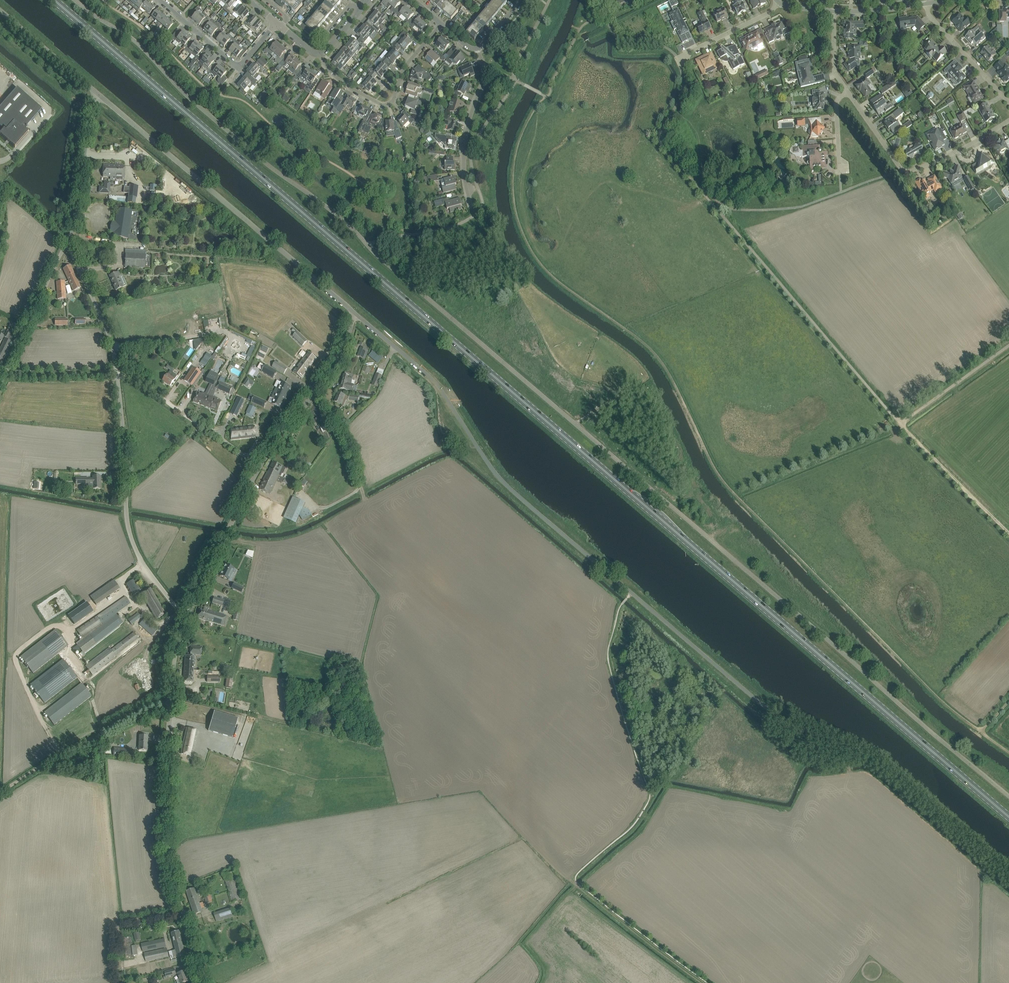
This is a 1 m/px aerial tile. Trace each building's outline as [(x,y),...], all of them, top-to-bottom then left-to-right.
[(145,3),(141,0),(140,0),(135,6),(139,9),(141,7),(145,3)] [(234,8),(232,6),(235,2),(233,0),(229,0),(225,5),(228,7),(226,9),(230,13),(234,8)] [(299,2),(297,0),(295,0),(288,7),(292,10),(299,2)] [(338,6),(331,0),(328,0),(326,2),(335,9),(338,6)] [(400,9),(397,7),(401,3),(397,0),(395,0),(391,6),(393,7),(391,10),(395,14),(400,9)] [(444,0),(438,0),(434,5),(437,8),(444,0)] [(448,3),(445,0),(444,0),(437,8),(441,11),(448,3)] [(501,9),(490,0),(489,0),(487,3),(490,5),(498,13),(501,9)] [(497,0),(490,0),(501,9),(504,6),(497,0)] [(617,6),(618,6),(619,9),(633,2),(632,0),(614,0),(617,6)] [(733,6),(734,8),(734,9),(733,9),(733,10),(733,11),(733,12),(734,13),(735,14),(736,14),(737,14),(737,15),(746,11),(744,6),(741,0),(739,0),(738,0),(740,3),(733,6)] [(750,1),(752,4),(754,8),(757,7),(757,6),(760,5),(760,6),(766,3),(764,0),(753,0),(752,1),(750,1)] [(145,11),(150,5),(146,1),(145,3),(141,7),(145,11)] [(292,10),(295,13),(303,5),(299,2),(292,10)] [(332,13),(335,9),(326,2),(323,6),(332,13)] [(444,14),(451,6),(448,3),(441,11),(444,14)] [(149,15),(151,12),(155,8),(150,5),(145,11),(149,15)] [(495,16),(498,13),(490,5),(487,9),(495,16)] [(238,16),(244,9),(240,6),(237,10),(234,8),(230,13),(232,15),(234,13),(238,16)] [(329,16),(332,13),(323,6),(320,9),(329,16)] [(447,17),(455,9),(451,6),(444,14),(447,17)] [(495,16),(487,9),(484,6),(481,10),(492,19),(495,16)] [(194,15),(191,18),(195,22),(203,12),(197,7),(192,13),(194,15)] [(402,19),(409,10),(405,7),(402,11),(400,9),(395,14),(402,19)] [(673,12),(669,13),(673,21),(672,22),(676,29),(683,43),(687,40),(686,36),(690,34),(688,30),(684,22),(683,22),(682,20),(683,20),(678,10),(676,7),(672,8),(673,12),(674,13),(673,13),(673,12)] [(728,17),(726,13),(724,8),(713,13),(717,22),(724,18),(725,19),(728,17)] [(1003,8),(1003,11),(1000,11),(1000,21),(1006,21),(1006,17),(1008,17),(1008,8),(1003,8)] [(243,24),(248,19),(245,17),(249,13),(244,9),(238,16),(241,19),(239,20),(243,24)] [(326,20),(329,16),(320,9),(317,12),(326,20)] [(447,17),(451,20),(458,12),(455,9),(447,17)] [(155,20),(162,12),(161,11),(160,11),(159,12),(156,10),(153,14),(151,16),(155,20)] [(408,25),(412,20),(410,18),(414,14),(409,10),(402,19),(408,25)] [(489,23),(492,19),(481,10),(478,13),(489,23)] [(387,16),(386,15),(382,12),(380,15),(376,11),(372,15),(379,21),(382,24),(385,19),(387,16)] [(706,20),(704,16),(702,11),(697,14),(702,22),(696,25),(700,33),(704,31),(707,29),(707,30),(710,28),(706,20)] [(157,26),(165,17),(162,15),(163,14),(163,13),(162,12),(155,20),(158,22),(156,24),(157,26)] [(204,24),(210,18),(203,12),(195,22),(199,25),(202,22),(204,24)] [(323,23),(326,20),(317,12),(315,16),(323,23)] [(486,26),(489,23),(478,13),(475,17),(478,19),(486,26)] [(972,22),(971,21),(968,17),(964,21),(962,18),(963,17),(960,14),(956,17),(957,18),(953,22),(957,26),(956,26),(961,32),(969,25),(972,22)] [(377,23),(379,21),(372,15),(368,20),(372,23),(370,26),(378,32),(380,29),(378,27),(379,25),(377,23)] [(320,26),(323,23),(315,16),(312,19),(320,26)] [(164,27),(170,19),(169,18),(168,18),(167,19),(165,17),(157,26),(159,27),(161,25),(164,27)] [(252,28),(257,21),(253,17),(250,21),(248,19),(243,24),(246,26),(247,24),(251,27),(252,28)] [(919,31),(921,29),(925,25),(919,18),(917,19),(916,17),(908,19),(908,17),(899,19),(901,30),(906,29),(906,28),(915,26),(919,31)] [(208,32),(213,26),(216,23),(210,18),(204,24),(207,25),(203,29),(208,32)] [(417,28),(423,22),(418,18),(415,22),(412,20),(408,25),(413,29),(415,26),(417,28)] [(171,21),(171,20),(170,19),(164,27),(166,29),(164,31),(166,33),(168,30),(170,28),(173,24),(170,22),(171,21)] [(317,30),(320,26),(312,19),(309,23),(317,30)] [(483,30),(486,26),(478,19),(475,23),(483,30)] [(475,23),(472,20),(469,23),(472,26),(481,33),(483,30),(475,23)] [(253,34),(254,35),(258,38),(260,35),(260,33),(259,32),(261,30),(258,28),(262,24),(257,21),(252,28),(251,27),(250,29),(254,33),(253,34)] [(417,33),(418,33),(422,37),(426,32),(423,30),(427,26),(423,22),(417,28),(419,30),(417,33)] [(767,33),(765,34),(769,43),(774,40),(773,39),(776,38),(777,39),(778,39),(779,39),(780,38),(780,36),(787,32),(784,27),(782,22),(773,26),(772,26),(765,29),(767,33)] [(863,28),(863,27),(863,22),(844,22),(844,26),(846,26),(846,32),(844,32),(844,38),(853,38),(853,28),(860,28),(863,28)] [(213,26),(208,32),(212,36),(215,32),(217,29),(218,28),(219,26),(218,25),(217,23),(216,23),(213,26)] [(314,33),(317,30),(309,23),(306,26),(314,33)] [(370,26),(368,28),(364,25),(360,29),(369,37),(373,33),(375,31),(377,33),(378,32),(370,26)] [(478,37),(469,29),(465,26),(462,30),(466,33),(475,40),(478,37)] [(478,37),(481,33),(472,26),(469,29),(478,37)] [(367,39),(369,37),(360,29),(357,33),(361,37),(359,39),(364,44),(365,45),(367,43),(365,42),(367,39)] [(977,46),(981,43),(986,38),(982,34),(979,31),(976,34),(973,30),(970,33),(965,37),(969,41),(970,40),(972,43),(971,43),(972,44),(973,42),(977,46)] [(410,36),(405,32),(404,31),(398,38),(408,47),(412,42),(408,38),(410,36)] [(173,35),(170,38),(174,41),(175,41),(179,44),(180,42),(186,35),(182,32),(179,35),(175,32),(173,35)] [(741,41),(741,42),(741,43),(741,44),(742,44),(743,45),(746,50),(757,45),(759,48),(764,46),(762,42),(762,41),(762,40),(762,39),(761,38),(760,38),(759,37),(757,32),(752,35),(753,36),(746,39),(746,38),(741,40),(741,41)] [(220,43),(226,36),(222,33),(216,40),(220,43)] [(229,45),(234,39),(228,34),(226,36),(220,43),(224,47),(227,43),(229,45)] [(186,35),(180,42),(184,45),(184,46),(186,48),(189,44),(187,42),(190,39),(186,35)] [(364,44),(359,39),(357,42),(352,38),(349,43),(355,48),(357,46),(360,48),(364,44)] [(405,51),(408,47),(398,38),(394,42),(392,44),(394,46),(398,50),(400,47),(405,51)] [(440,47),(445,50),(449,45),(442,38),(435,45),(438,48),(440,47)] [(238,47),(240,44),(234,39),(229,45),(232,47),(228,50),(232,54),(238,47)] [(189,44),(186,48),(188,50),(187,52),(191,55),(191,54),(199,46),(195,42),(194,43),(191,46),(189,44)] [(275,54),(281,47),(276,42),(272,48),(269,46),(265,50),(266,51),(265,52),(267,54),(268,52),(271,55),(273,52),(275,54)] [(937,62),(940,59),(944,55),(943,54),(946,51),(942,47),(938,50),(937,48),(937,47),(932,42),(925,48),(928,51),(926,53),(931,58),(932,56),(937,62)] [(355,48),(349,43),(345,47),(349,51),(347,53),(352,57),(356,60),(357,59),(353,56),(358,50),(355,48)] [(722,49),(717,52),(719,56),(720,58),(722,60),(723,60),(723,61),(724,61),(725,62),(726,62),(727,62),(728,62),(729,61),(731,65),(733,69),(737,67),(740,66),(741,67),(742,65),(744,64),(741,57),(742,56),(741,55),(741,54),(740,53),(739,54),(737,49),(735,45),(726,49),(725,48),(724,48),(723,49),(722,50),(722,49)] [(192,60),(191,62),(192,63),(194,64),(195,62),(197,60),(201,56),(198,54),(203,49),(199,46),(191,54),(195,57),(192,60)] [(247,50),(244,48),(243,46),(240,49),(238,47),(232,54),(236,57),(240,53),(242,56),(247,50)] [(396,52),(398,50),(394,46),(390,50),(392,52),(390,54),(397,60),(401,56),(396,52)] [(849,71),(853,68),(859,64),(859,59),(860,59),(860,46),(848,46),(848,54),(850,54),(850,60),(844,64),(849,71)] [(989,62),(992,58),(996,55),(989,46),(981,53),(984,56),(984,57),(985,59),(986,58),(989,62)] [(284,59),(281,57),(286,51),(281,47),(275,54),(278,56),(276,58),(277,59),(275,61),(279,65),(284,59)] [(436,62),(437,61),(440,58),(431,50),(427,55),(424,58),(431,64),(434,61),(436,62)] [(352,57),(347,53),(345,56),(341,52),(337,56),(344,62),(346,64),(352,57)] [(465,58),(458,52),(454,57),(451,54),(450,55),(449,56),(446,59),(451,64),(453,62),(457,65),(460,61),(462,62),(465,58)] [(393,65),(397,60),(390,54),(388,53),(382,59),(387,63),(389,61),(393,65)] [(197,60),(195,62),(198,64),(202,67),(210,58),(209,57),(210,57),(207,54),(206,55),(203,58),(201,56),(197,60)] [(718,68),(714,58),(712,54),(703,58),(702,57),(696,60),(703,75),(718,68)] [(288,70),(296,60),(292,55),(287,61),(284,59),(279,65),(276,68),(278,69),(282,68),(281,67),(283,66),(288,70)] [(342,64),(344,62),(337,56),(333,61),(337,64),(335,67),(340,71),(343,67),(344,66),(342,64)] [(211,59),(210,58),(202,67),(206,71),(208,73),(213,67),(211,65),(214,62),(213,61),(214,60),(212,58),(211,59)] [(385,66),(387,63),(382,59),(378,64),(380,65),(378,68),(385,74),(389,69),(385,66)] [(801,87),(814,84),(819,82),(818,75),(811,77),(809,68),(813,68),(811,59),(795,62),(797,71),(800,70),(801,75),(799,75),(800,79),(799,80),(801,87)] [(259,65),(263,68),(266,65),(260,60),(257,63),(259,65)] [(296,76),(300,72),(301,70),(298,68),(301,64),(296,60),(288,70),(296,76)] [(1006,65),(1005,66),(1001,61),(995,67),(999,72),(998,72),(1002,77),(1001,78),(1005,82),(1006,81),(1007,82),(1008,79),(1008,68),(1006,65)] [(259,65),(257,67),(254,64),(250,68),(257,73),(259,71),(262,73),(265,69),(263,68),(259,65)] [(944,70),(944,72),(946,73),(947,73),(949,75),(948,76),(948,78),(950,79),(952,80),(953,78),(956,81),(958,84),(958,83),(961,80),(965,77),(959,71),(961,70),(962,69),(960,67),(957,64),(953,67),(950,65),(947,68),(946,69),(944,70)] [(221,67),(220,65),(219,66),(218,65),(215,69),(213,67),(208,73),(210,75),(211,74),(213,75),(213,77),(214,78),(216,75),(222,69),(221,68),(221,67)] [(465,68),(464,66),(464,65),(457,68),(459,74),(461,78),(464,76),(470,74),(471,76),(475,75),(471,66),(469,67),(465,68)] [(378,68),(376,66),(373,69),(369,68),(367,70),(370,73),(375,77),(377,75),(381,78),(385,74),(378,68)] [(877,71),(874,66),(864,73),(867,78),(874,73),(877,71)] [(431,76),(425,71),(422,67),(421,68),(422,69),(420,71),(413,69),(410,79),(420,82),(422,78),(429,80),(432,77),(431,76)] [(259,75),(257,73),(250,68),(247,72),(253,77),(251,79),(256,83),(258,81),(256,79),(259,75)] [(222,85),(227,79),(223,76),(226,72),(222,69),(216,75),(219,77),(218,79),(217,81),(218,82),(222,85)] [(296,76),(293,80),(294,82),(297,78),(300,80),(299,80),(304,84),(313,72),(310,70),(309,70),(307,69),(303,74),(300,72),(296,76)] [(313,72),(304,84),(307,86),(306,86),(309,88),(307,90),(310,93),(313,88),(316,84),(313,82),(317,77),(316,75),(313,72)] [(375,77),(370,73),(369,73),(367,76),(365,77),(363,79),(373,88),(377,83),(373,79),(375,77)] [(244,77),(241,81),(248,87),(250,89),(253,85),(255,87),(257,84),(256,83),(251,79),(250,78),(248,81),(244,77)] [(865,97),(869,94),(870,93),(866,87),(870,84),(866,78),(860,82),(856,85),(857,87),(858,89),(860,91),(861,90),(865,97)] [(369,92),(373,88),(363,79),(362,80),(362,82),(359,85),(363,89),(364,87),(369,92)] [(325,100),(330,92),(332,88),(327,85),(328,84),(323,80),(315,92),(322,96),(321,97),(325,100)] [(244,91),(248,87),(241,81),(237,85),(241,89),(239,91),(245,96),(247,93),(245,92),(244,91)] [(728,81),(725,82),(729,91),(728,91),(729,94),(733,91),(728,81)] [(973,103),(979,100),(983,98),(980,93),(979,93),(978,90),(976,86),(975,87),(972,82),(964,86),(969,96),(973,103)] [(421,86),(416,84),(411,83),(410,86),(408,87),(406,93),(405,93),(417,97),(418,93),(419,93),(420,93),(421,93),(422,92),(421,91),(421,90),(419,90),(421,86)] [(468,92),(469,90),(471,87),(462,83),(461,84),(459,83),(456,88),(454,93),(460,97),(462,94),(464,95),(466,91),(468,92)] [(882,94),(893,87),(891,83),(880,90),(882,94)] [(41,109),(17,88),(0,107),(0,127),(1,128),(2,126),(7,129),(6,130),(4,129),(0,133),(0,134),(15,147),(29,132),(24,127),(21,130),(20,129),(24,125),(26,126),(41,109)] [(340,104),(342,102),(339,100),(343,93),(335,89),(333,93),(327,103),(334,107),(331,112),(335,114),(337,110),(340,104)] [(814,109),(819,109),(824,109),(824,94),(821,94),(820,90),(815,90),(812,90),(812,95),(814,95),(814,98),(813,98),(813,99),(812,99),(813,105),(813,106),(814,106),(814,109)] [(347,106),(352,109),(356,101),(352,99),(353,98),(346,94),(342,102),(340,104),(346,108),(347,106)] [(891,102),(887,105),(882,99),(884,98),(881,94),(878,97),(877,96),(870,101),(873,105),(875,107),(874,108),(877,113),(884,108),(886,111),(893,106),(891,102)] [(422,102),(415,100),(410,98),(410,101),(409,101),(408,101),(407,101),(405,107),(412,109),(411,113),(415,115),(418,115),(419,113),(418,111),(415,110),(416,106),(419,107),(421,106),(422,102)] [(463,103),(459,102),(452,100),(450,106),(451,107),(450,111),(453,113),(458,114),(460,107),(462,108),(463,103)] [(978,108),(986,122),(989,120),(989,121),(990,122),(992,121),(993,119),(992,118),(995,117),(987,103),(978,108)] [(367,121),(370,116),(372,111),(371,111),(369,110),(368,110),(367,109),(366,109),(365,106),(362,105),(361,107),(360,108),(356,116),(367,121)] [(972,107),(963,112),(966,117),(969,115),(975,112),(972,107)] [(893,133),(897,131),(901,128),(895,119),(899,117),(903,114),(900,109),(889,116),(885,119),(886,121),(884,123),(888,129),(890,128),(893,133)] [(415,121),(407,114),(404,110),(401,113),(402,114),(397,119),(400,122),(399,123),(403,127),(408,121),(411,124),(412,123),(415,126),(417,123),(415,121)] [(957,116),(961,122),(966,118),(966,117),(963,112),(957,116)] [(379,122),(381,117),(376,115),(374,116),(371,115),(368,122),(375,126),(377,123),(379,122)] [(453,119),(448,118),(446,118),(445,125),(449,126),(448,130),(457,132),(459,124),(452,123),(453,119)] [(814,120),(814,121),(814,118),(809,118),(808,118),(808,119),(809,120),(809,122),(810,123),(810,124),(810,125),(811,126),(811,127),(811,128),(811,129),(811,130),(811,131),(811,132),(811,133),(811,134),(810,136),(811,136),(812,137),(813,137),(814,137),(815,137),(816,137),(817,137),(818,137),(818,135),(820,133),(821,134),(822,134),(822,133),(823,132),(823,131),(822,130),(824,128),(822,126),(821,121),(817,122),(817,121),(816,121),(815,120),(814,120)] [(400,132),(397,124),(396,121),(393,122),(392,120),(386,121),(386,125),(385,126),(386,132),(393,131),(394,134),(400,132)] [(362,121),(358,130),(359,130),(359,131),(361,132),(363,133),(363,132),(366,125),(367,123),(362,121)] [(912,124),(910,121),(902,127),(904,130),(912,124)] [(967,132),(964,127),(962,124),(955,129),(954,128),(953,127),(952,127),(951,127),(951,128),(950,129),(950,130),(951,131),(950,131),(952,134),(955,139),(960,135),(961,136),(963,135),(962,134),(967,132)] [(366,125),(363,132),(366,133),(369,134),(372,127),(369,126),(366,125)] [(941,128),(938,130),(937,128),(933,130),(934,131),(930,133),(930,132),(926,134),(930,142),(931,141),(933,143),(932,144),(933,146),(935,150),(942,147),(942,146),(944,145),(943,142),(943,141),(941,136),(944,134),(941,128)] [(440,135),(440,134),(435,134),(435,138),(437,139),(442,140),(442,142),(445,146),(445,148),(455,149),(456,142),(455,141),(451,141),(451,137),(445,136),(445,135),(440,135)] [(1008,139),(1004,142),(1003,140),(993,145),(996,150),(999,155),(1000,152),(1001,152),(1002,152),(1003,152),(1004,151),(1005,151),(1005,150),(1005,149),(1008,150),(1008,140),(1008,139)] [(801,146),(802,151),(801,151),(799,150),(799,144),(797,144),(796,145),(794,145),(793,146),(791,148),(790,150),(790,152),(791,153),(793,155),(795,156),(798,157),(800,157),(802,157),(809,157),(809,160),(807,163),(810,166),(810,167),(824,167),(824,156),(822,156),(821,154),(822,154),(822,153),(822,152),(822,151),(821,151),(821,150),(820,150),(820,147),(817,145),(801,146)] [(923,148),(921,146),(915,144),(914,147),(914,146),(913,145),(912,145),(911,146),(910,146),(909,147),(909,148),(909,149),(907,149),(905,155),(906,157),(913,159),(914,154),(916,153),(921,154),(923,148)] [(989,154),(985,154),(980,153),(978,162),(972,166),(974,170),(976,173),(988,167),(991,169),(995,163),(988,158),(989,154)] [(445,164),(443,166),(445,168),(445,170),(446,170),(447,171),(448,170),(450,170),(455,170),(455,163),(452,163),(452,161),(453,161),(453,157),(448,157),(447,157),(447,163),(445,163),(445,164)] [(115,171),(115,165),(103,165),(103,177),(110,177),(109,173),(114,173),(114,171),(115,171)] [(109,173),(110,177),(113,177),(113,178),(116,178),(116,180),(123,180),(123,177),(124,177),(125,166),(115,165),(115,171),(114,171),(114,173),(109,173)] [(962,177),(959,172),(960,168),(955,167),(954,171),(949,174),(945,173),(944,177),(948,178),(951,183),(962,177)] [(942,189),(937,180),(934,175),(928,179),(929,181),(926,183),(925,182),(925,183),(923,184),(920,180),(916,183),(924,197),(925,197),(926,197),(927,197),(928,196),(928,195),(929,195),(928,193),(931,192),(930,191),(934,189),(935,192),(942,189)] [(442,188),(443,193),(456,189),(455,185),(456,184),(454,176),(444,179),(445,183),(441,184),(442,188)] [(968,176),(964,179),(968,186),(972,184),(968,176)] [(100,188),(100,192),(110,193),(110,183),(105,183),(105,188),(100,188)] [(137,198),(138,186),(130,185),(129,188),(124,187),(123,193),(128,194),(128,197),(137,198)] [(442,199),(441,196),(436,198),(436,201),(434,201),(435,207),(444,205),(442,199)] [(460,198),(445,202),(447,209),(451,208),(452,212),(458,210),(458,211),(459,211),(459,210),(462,209),(461,205),(462,205),(460,198)] [(114,232),(113,236),(128,238),(132,210),(117,208),(115,222),(112,221),(111,232),(114,232)] [(124,263),(124,266),(125,266),(125,267),(130,268),(145,268),(145,267),(150,267),(150,255),(146,255),(146,253),(142,253),(142,249),(127,249),(126,250),(125,252),(125,263),(124,263)] [(68,280),(76,276),(70,265),(63,269),(68,280)] [(118,272),(109,275),(116,290),(123,287),(127,285),(123,277),(120,276),(118,272)] [(76,276),(68,280),(73,291),(81,287),(76,276)] [(66,298),(65,281),(56,282),(58,299),(66,298)] [(307,341),(297,331),(292,336),(302,346),(307,341)] [(7,339),(5,338),(0,349),(0,360),(1,360),(11,341),(7,339)] [(251,345),(247,355),(242,353),(241,355),(237,353),(235,357),(239,359),(240,357),(249,361),(255,347),(251,345)] [(367,350),(361,347),(358,356),(363,358),(367,350)] [(383,357),(374,348),(368,355),(378,363),(383,357)] [(200,362),(205,366),(212,355),(207,352),(200,362)] [(309,368),(317,358),(308,352),(309,353),(306,356),(306,355),(301,362),(309,368)] [(287,368),(275,361),(272,367),(284,374),(287,368)] [(301,362),(297,366),(299,367),(298,369),(296,368),(293,372),(302,378),(309,368),(301,362)] [(260,363),(257,368),(262,371),(261,371),(273,378),(277,372),(265,365),(265,366),(260,363)] [(175,379),(178,375),(180,372),(173,367),(171,371),(170,370),(167,374),(166,376),(163,381),(170,386),(175,379)] [(187,376),(184,380),(192,385),(195,381),(201,372),(194,367),(187,376)] [(220,376),(218,375),(211,372),(207,382),(214,385),(216,380),(218,381),(220,376)] [(376,373),(373,382),(379,384),(382,376),(382,375),(376,373)] [(349,376),(348,376),(344,375),(342,381),(351,384),(353,377),(349,376)] [(218,381),(215,388),(229,394),(230,394),(233,395),(235,390),(232,388),(232,387),(225,384),(227,379),(221,376),(218,381)] [(248,377),(243,384),(247,387),(250,384),(252,380),(248,377)] [(351,384),(342,381),(340,388),(352,391),(353,388),(350,388),(351,384)] [(286,397),(291,386),(281,382),(278,388),(276,387),(274,392),(286,397)] [(201,393),(197,392),(193,402),(198,403),(201,404),(201,405),(218,411),(222,401),(218,399),(218,398),(209,395),(202,392),(201,393)] [(281,408),(286,397),(274,392),(271,398),(274,399),(271,404),(281,408)] [(339,392),(335,402),(343,405),(345,401),(345,400),(347,396),(343,394),(339,392)] [(264,408),(267,402),(254,396),(251,402),(264,408)] [(238,397),(232,409),(238,412),(244,400),(238,397)] [(250,405),(246,413),(248,414),(253,416),(257,408),(250,405)] [(323,426),(320,427),(323,433),(326,431),(325,430),(331,427),(329,423),(323,426)] [(231,439),(234,439),(256,437),(255,426),(231,429),(231,439)] [(299,472),(302,469),(294,460),(291,464),(299,472)] [(283,466),(278,464),(273,462),(270,469),(277,472),(277,474),(282,477),(286,468),(283,466)] [(307,462),(303,466),(307,470),(311,465),(307,462)] [(282,477),(277,474),(277,472),(270,469),(268,472),(268,471),(260,486),(261,487),(260,489),(270,494),(271,492),(272,492),(274,488),(277,481),(281,483),(284,478),(282,477)] [(88,488),(95,488),(100,488),(100,476),(93,476),(93,479),(88,479),(88,478),(76,478),(76,484),(88,484),(88,488)] [(293,498),(284,517),(296,522),(304,503),(293,498)] [(309,511),(300,516),(303,520),(311,515),(309,511)] [(245,564),(247,552),(242,551),(239,563),(245,564)] [(226,564),(220,576),(228,580),(231,582),(234,575),(231,573),(234,568),(226,564)] [(141,590),(139,588),(134,579),(126,584),(133,595),(139,591),(141,590)] [(90,596),(96,605),(120,588),(114,580),(90,596)] [(234,583),(232,588),(241,592),(243,588),(234,583)] [(147,603),(152,611),(156,619),(166,614),(150,588),(141,593),(147,603)] [(116,614),(129,605),(130,603),(125,596),(122,599),(77,630),(82,639),(76,644),(84,654),(123,624),(116,614)] [(224,600),(214,597),(212,603),(222,606),(224,600)] [(86,603),(67,616),(74,625),(93,612),(86,603)] [(229,616),(201,608),(197,618),(226,627),(229,616)] [(128,620),(132,624),(141,617),(138,613),(128,620)] [(139,624),(152,636),(158,629),(145,618),(139,624)] [(33,673),(68,646),(69,646),(56,629),(20,657),(33,673)] [(95,685),(146,648),(142,642),(91,678),(95,685)] [(202,647),(191,646),(190,654),(201,655),(202,647)] [(195,665),(195,660),(194,660),(194,656),(185,656),(184,669),(193,670),(194,665),(195,665)] [(63,659),(30,685),(36,692),(33,694),(36,698),(38,696),(38,695),(44,703),(77,678),(63,659)] [(193,682),(193,670),(184,669),(183,681),(193,682)] [(87,684),(84,687),(82,683),(44,712),(54,725),(92,696),(88,692),(91,690),(87,684)] [(238,718),(214,711),(208,731),(232,738),(238,718)] [(195,736),(196,737),(198,730),(186,727),(180,754),(192,756),(195,744),(194,743),(194,740),(195,741),(196,739),(195,739),(195,736)] [(148,735),(139,735),(139,750),(147,750),(148,735)] [(132,749),(114,747),(113,756),(131,757),(132,749)] [(232,902),(240,899),(231,872),(224,874),(232,902)] [(194,914),(199,913),(202,912),(194,888),(186,891),(194,914)] [(203,895),(206,904),(213,902),(212,899),(213,899),(212,894),(210,895),(210,893),(203,895)] [(233,916),(230,908),(218,912),(221,920),(233,916)] [(185,955),(179,931),(171,933),(176,950),(169,951),(170,958),(177,957),(185,955)] [(143,952),(161,947),(166,946),(165,939),(141,944),(143,952)] [(146,961),(164,958),(169,957),(167,948),(144,953),(146,961)] [(167,978),(166,977),(176,974),(174,969),(165,972),(166,976),(164,977),(164,979),(167,978)] [(185,971),(178,973),(178,976),(176,976),(177,980),(176,980),(177,982),(181,982),(188,981),(187,977),(186,977),(185,971)]
